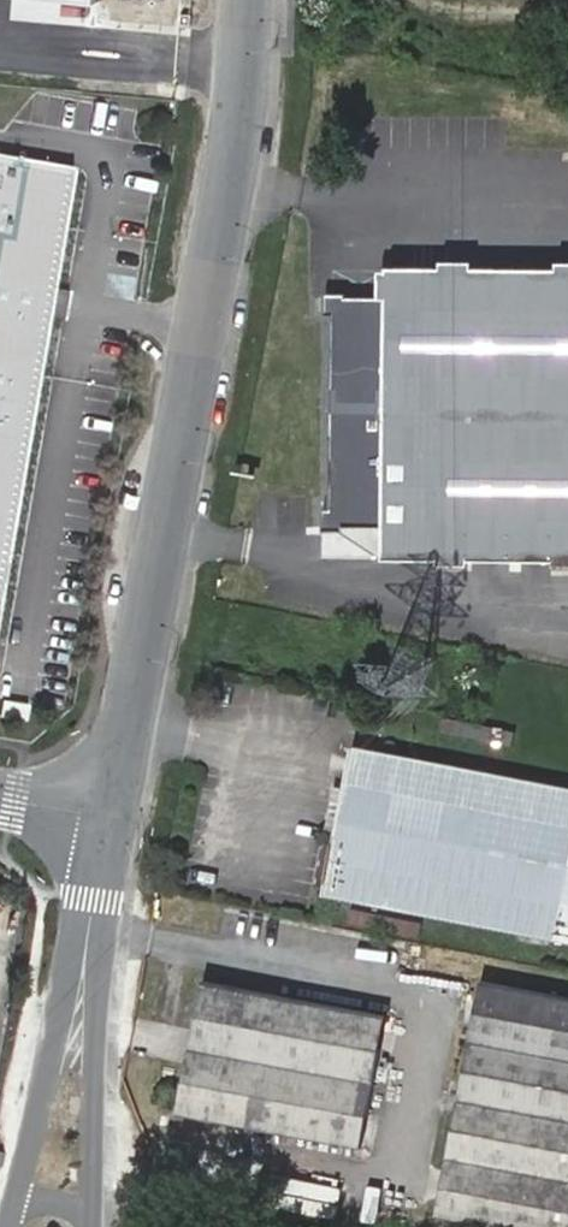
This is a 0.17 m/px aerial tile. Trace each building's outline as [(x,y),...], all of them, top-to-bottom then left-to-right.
[(53,288),(74,168),(0,155),(0,596),(48,316),(53,288)] [(471,268),(438,268),(385,268),(385,270),(385,298),(378,298),(331,298),(330,317),(330,412),(567,415),(567,270),(554,269),(471,268)] [(56,290),(53,317),(75,319),(78,292),(56,290)] [(330,412),(329,509),(328,527),(341,527),(362,528),(383,528),(382,543),(383,558),(435,559),(468,560),(551,560),(567,560),(567,415),(330,412)] [(341,527),(383,558),(382,543),(383,528),(362,528),(341,527)] [(567,942),(567,770),(354,728),(322,894),(567,942)] [(199,1032),(193,1031),(188,1053),(372,1089),(385,1016),(202,981),(198,1004),(204,1005),(199,1032)] [(454,1113),(445,1159),(567,1183),(567,998),(480,981),(460,1084),(466,1084),(460,1114),(454,1113)] [(198,1004),(193,1031),(199,1032),(204,1005),(198,1004)] [(372,1089),(188,1053),(177,1112),(360,1147),(372,1089)] [(460,1084),(454,1113),(460,1114),(466,1084),(460,1084)] [(193,1143),(172,1139),(168,1158),(190,1162),(193,1143)] [(445,1159),(435,1213),(508,1226),(567,1226),(567,1183),(445,1159)]
